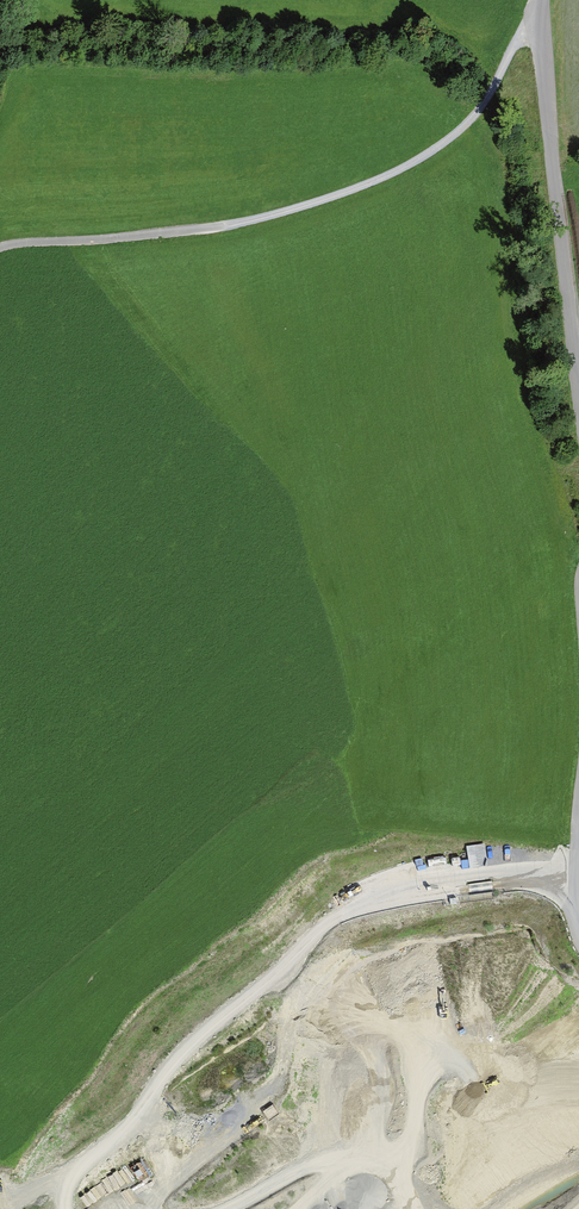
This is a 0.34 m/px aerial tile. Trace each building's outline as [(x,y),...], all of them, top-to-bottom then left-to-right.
[(487,872),(485,844),(469,845),(470,873),(487,872)]
